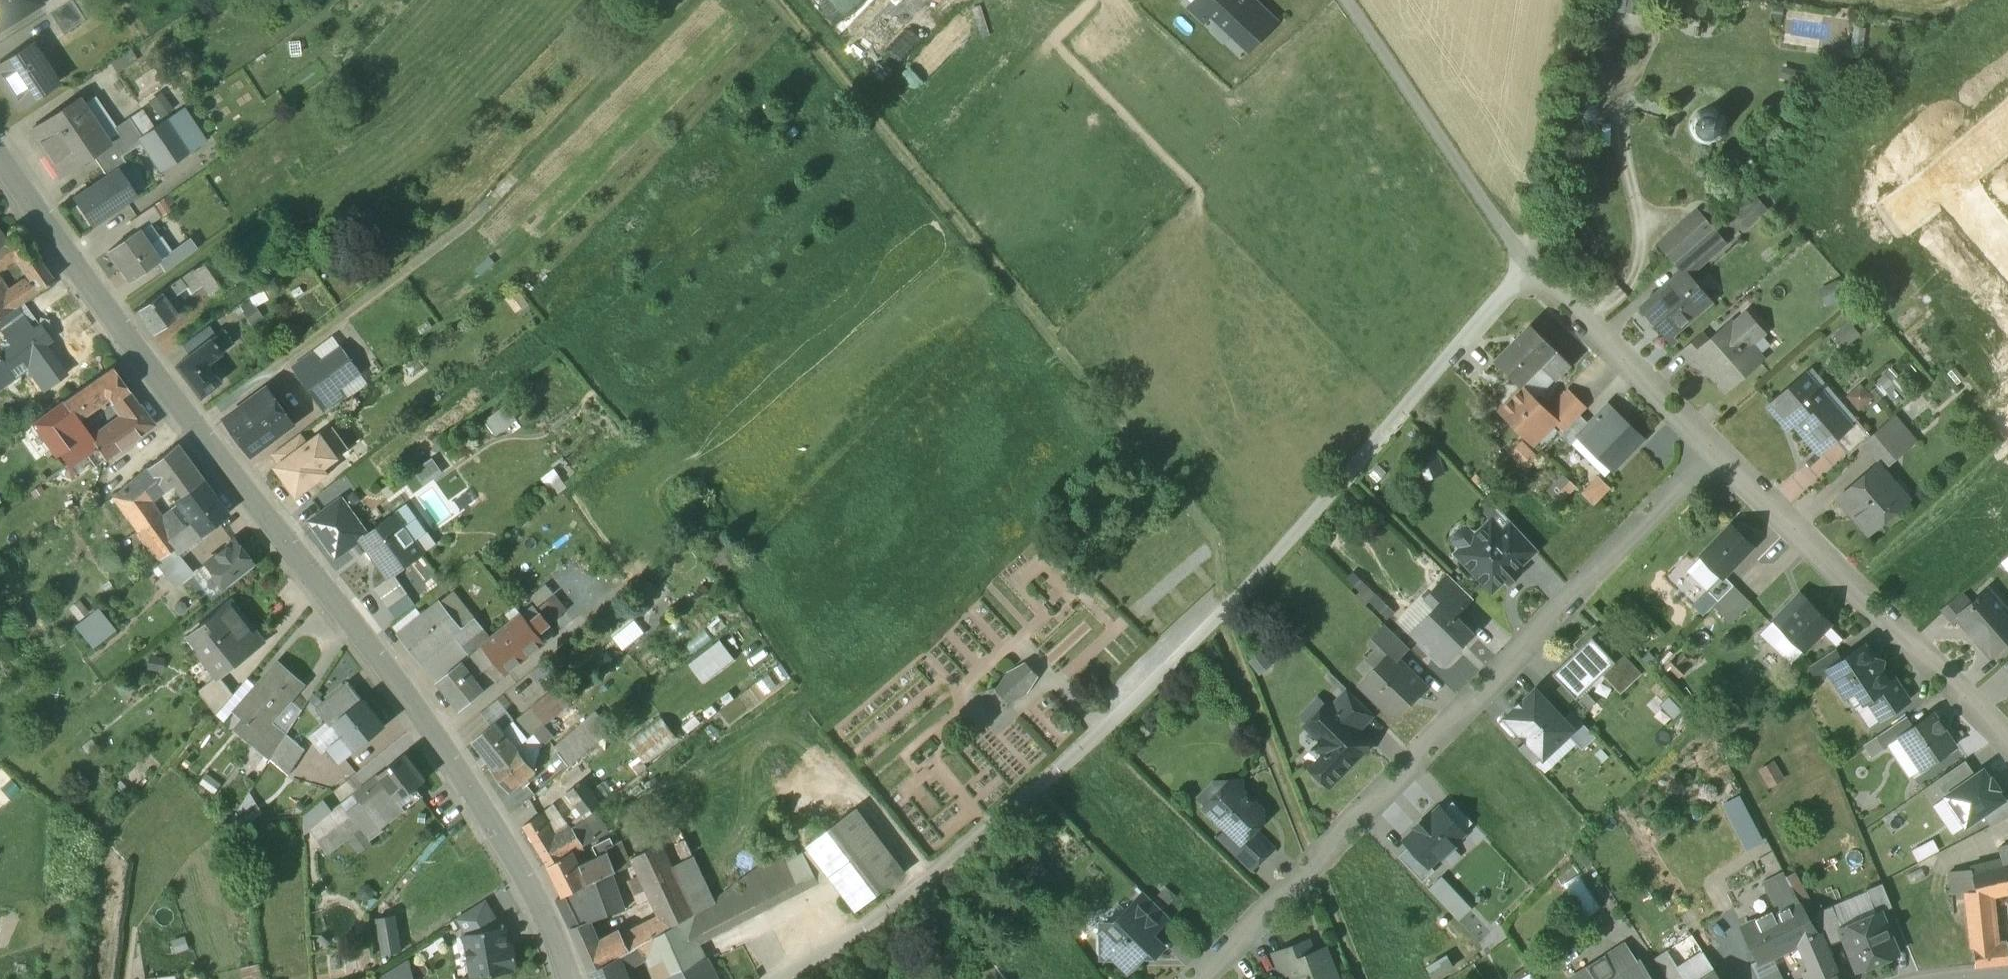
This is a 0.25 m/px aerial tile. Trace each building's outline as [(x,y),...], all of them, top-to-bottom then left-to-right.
[(40,3),(39,0),(0,0),(0,28),(40,3)] [(40,3),(47,13),(51,11),(68,0),(39,0),(40,3)] [(51,11),(64,32),(85,19),(73,0),(68,0),(51,11)] [(958,0),(938,0),(930,9),(940,19),(944,15),(940,11),(949,0),(954,4),(958,0)] [(1192,5),(1190,8),(1198,16),(1214,0),(1187,0),(1192,5)] [(1248,49),(1275,21),(1253,0),(1214,0),(1198,16),(1204,22),(1211,14),(1248,49)] [(1612,10),(1639,11),(1640,0),(1612,0),(1612,10)] [(0,65),(0,75),(21,106),(53,85),(38,62),(43,59),(33,43),(0,65)] [(130,49),(110,62),(117,73),(137,60),(130,49)] [(151,122),(173,111),(163,91),(141,101),(151,122)] [(78,99),(32,130),(61,175),(82,161),(84,164),(95,157),(93,154),(108,144),(107,142),(78,99)] [(1729,133),(1730,125),(1729,118),(1724,111),(1721,109),(1718,107),(1710,106),(1703,107),(1696,112),(1692,118),(1691,126),(1692,133),(1697,140),(1703,144),(1711,145),(1713,145),(1718,144),(1725,139),(1729,133)] [(141,135),(139,136),(140,137),(162,170),(205,141),(182,107),(141,135)] [(130,117),(115,127),(119,133),(107,142),(108,144),(93,154),(95,157),(100,164),(140,137),(139,136),(141,135),(130,117)] [(117,167),(72,198),(91,226),(136,195),(117,167)] [(1745,224),(1767,208),(1757,193),(1734,209),(1745,224)] [(153,207),(131,223),(137,232),(138,231),(149,223),(150,224),(160,218),(153,207)] [(1700,211),(1662,243),(1678,261),(1683,257),(1715,229),(1700,211)] [(150,224),(149,223),(138,231),(148,246),(160,238),(150,224)] [(1715,229),(1683,257),(1694,270),(1727,242),(1715,229)] [(137,232),(108,251),(129,281),(159,261),(148,246),(138,231),(137,232)] [(0,247),(0,269),(18,256),(21,261),(34,251),(20,232),(7,242),(0,247)] [(34,251),(21,261),(33,276),(10,293),(4,283),(0,286),(0,317),(40,288),(42,289),(55,280),(34,251)] [(211,257),(193,270),(199,280),(211,296),(230,283),(211,257)] [(193,270),(178,281),(184,291),(199,280),(193,270)] [(1687,272),(1651,303),(1663,317),(1657,322),(1671,338),(1708,306),(1696,291),(1700,287),(1687,272)] [(178,281),(161,294),(167,303),(184,291),(178,281)] [(161,294),(136,311),(153,335),(177,317),(167,303),(161,294)] [(0,319),(0,326),(7,337),(29,321),(19,306),(0,319)] [(1711,343),(1698,355),(1699,356),(1728,390),(1763,360),(1751,345),(1765,333),(1749,315),(1730,332),(1727,329),(1711,343)] [(7,337),(12,344),(0,352),(0,386),(28,366),(44,388),(66,372),(45,343),(51,338),(47,332),(49,331),(49,329),(49,327),(49,325),(47,323),(45,323),(43,322),(41,323),(34,328),(29,321),(7,337)] [(1533,324),(1498,359),(1525,387),(1537,398),(1572,363),(1533,324)] [(206,326),(181,345),(189,355),(210,340),(214,337),(206,326)] [(214,337),(210,340),(220,353),(232,344),(222,331),(214,337)] [(1703,334),(1684,351),(1693,361),(1699,356),(1698,355),(1711,343),(1703,334)] [(189,355),(176,365),(200,396),(219,382),(205,365),(220,353),(210,340),(189,355)] [(320,361),(313,351),(292,367),(326,414),(347,399),(340,389),(361,374),(341,346),(320,361)] [(112,366),(63,400),(75,418),(77,416),(108,395),(112,402),(113,402),(122,415),(138,404),(128,391),(130,390),(112,366)] [(1806,374),(1771,405),(1785,421),(1791,416),(1823,452),(1836,440),(1851,427),(1850,426),(1806,374)] [(1859,382),(1846,394),(1858,408),(1871,396),(1859,382)] [(1537,398),(1525,387),(1503,409),(1532,438),(1540,430),(1543,433),(1556,419),(1557,418),(1550,411),(1537,398)] [(267,388),(226,419),(252,454),(293,424),(267,388)] [(1570,389),(1550,411),(1557,418),(1556,419),(1567,430),(1583,414),(1588,408),(1570,389)] [(63,400),(32,420),(55,452),(59,450),(69,464),(85,453),(96,446),(89,437),(91,436),(86,429),(77,416),(75,418),(63,400)] [(91,436),(89,437),(96,446),(105,459),(155,424),(139,402),(138,404),(122,415),(91,436)] [(1591,422),(1580,434),(1581,435),(1601,455),(1603,453),(1616,465),(1614,467),(1615,469),(1645,438),(1631,424),(1627,428),(1607,409),(1611,405),(1609,403),(1591,422)] [(506,405),(486,421),(496,434),(516,417),(506,405)] [(1567,430),(1562,435),(1572,445),(1581,435),(1580,434),(1591,422),(1583,414),(1567,430)] [(1872,437),(1865,443),(1884,465),(1911,442),(1892,419),(1872,437)] [(1851,427),(1836,440),(1850,456),(1865,443),(1872,437),(1857,420),(1850,426),(1851,427)] [(301,433),(272,454),(280,465),(309,443),(301,433)] [(1539,451),(1521,433),(1509,446),(1527,463),(1539,451)] [(280,465),(277,467),(297,494),(326,473),(322,468),(336,457),(320,435),(309,443),(280,465)] [(174,445),(134,480),(151,502),(173,484),(182,495),(195,485),(201,479),(174,445)] [(96,446),(85,453),(95,466),(105,459),(96,446)] [(432,460),(426,464),(418,470),(415,472),(425,484),(439,473),(440,472),(432,460)] [(415,467),(418,470),(426,464),(423,461),(415,467)] [(1879,468),(1848,495),(1859,507),(1854,512),(1870,531),(1899,506),(1886,492),(1894,485),(1879,468)] [(1575,481),(1562,469),(1547,485),(1560,497),(1575,481)] [(1597,478),(1583,493),(1594,503),(1608,488),(1597,478)] [(171,509),(184,526),(181,528),(192,541),(221,519),(222,519),(228,514),(201,479),(195,485),(182,495),(174,500),(177,504),(171,509)] [(151,502),(134,480),(112,497),(160,558),(171,550),(164,541),(172,535),(181,528),(184,526),(171,509),(162,516),(151,502)] [(310,522),(336,557),(361,539),(367,535),(341,499),(310,522)] [(1705,500),(1691,515),(1698,522),(1713,507),(1705,500)] [(367,535),(361,539),(389,578),(436,544),(407,505),(367,535)] [(1492,520),(1456,553),(1492,591),(1515,569),(1491,543),(1502,532),(1492,520)] [(1502,532),(1491,543),(1515,569),(1537,549),(1512,523),(1502,532)] [(1731,525),(1701,555),(1721,575),(1723,576),(1752,546),(1731,525)] [(181,528),(172,535),(164,541),(171,550),(175,554),(177,553),(192,541),(181,528)] [(235,539),(205,563),(213,573),(211,575),(223,590),(255,565),(235,539)] [(175,554),(171,550),(160,558),(154,563),(174,587),(193,572),(177,553),(175,554)] [(1721,575),(1701,555),(1687,570),(1707,590),(1721,575)] [(1472,598),(1448,574),(1424,599),(1432,606),(1437,601),(1454,617),(1455,616),(1472,598)] [(1721,575),(1707,590),(1718,601),(1733,583),(1723,576),(1721,575)] [(1956,617),(1957,618),(1990,656),(2007,641),(2007,640),(2004,636),(2007,632),(2007,613),(1987,589),(1971,603),(1956,617)] [(1718,601),(1707,590),(1696,602),(1707,612),(1718,601)] [(1961,592),(1941,609),(1953,622),(1957,618),(1956,617),(1971,603),(1961,592)] [(1806,598),(1796,608),(1790,602),(1774,618),(1804,649),(1830,622),(1806,598)] [(84,615),(86,604),(73,601),(70,612),(84,615)] [(230,601),(187,636),(218,675),(219,676),(260,644),(251,633),(253,630),(230,601)] [(1392,612),(1381,601),(1375,607),(1386,618),(1392,612)] [(1435,609),(1412,633),(1443,663),(1456,649),(1455,649),(1462,642),(1463,642),(1472,633),(1455,616),(1454,617),(1437,601),(1432,606),(1435,609)] [(439,605),(399,637),(422,665),(455,639),(462,633),(461,631),(439,605)] [(115,634),(99,615),(72,636),(89,657),(107,642),(116,653),(130,641),(120,630),(115,634)] [(491,640),(485,645),(485,646),(496,660),(507,673),(543,644),(521,616),(491,640)] [(1804,649),(1774,618),(1760,632),(1790,663),(1804,649)] [(475,620),(461,631),(462,633),(455,639),(462,647),(483,630),(475,620)] [(1408,648),(1385,625),(1369,642),(1386,658),(1391,653),(1397,659),(1408,648)] [(483,630),(462,647),(470,657),(485,646),(485,645),(484,645),(491,640),(483,630)] [(1632,668),(1597,631),(1591,636),(1615,661),(1604,671),(1616,684),(1632,668)] [(1591,636),(1552,673),(1575,698),(1604,671),(1615,661),(1591,636)] [(1842,659),(1828,668),(1830,672),(1845,695),(1854,690),(1862,702),(1867,698),(1880,718),(1908,699),(1899,684),(1889,682),(1880,669),(1882,660),(1873,658),(1864,644),(1842,659)] [(470,657),(463,662),(475,678),(496,660),(485,646),(470,657)] [(1835,649),(1808,666),(1817,680),(1830,672),(1828,668),(1842,659),(1835,649)] [(1386,658),(1360,684),(1394,718),(1425,686),(1397,659),(1391,653),(1386,658)] [(496,660),(475,678),(485,691),(507,673),(496,660)] [(277,661),(233,711),(259,734),(271,720),(303,684),(277,661)] [(463,662),(437,683),(460,711),(485,691),(475,678),(463,662)] [(1017,667),(1008,672),(1007,672),(1007,673),(996,690),(1009,704),(1026,693),(1027,694),(1027,693),(1033,684),(1017,667)] [(218,675),(198,691),(216,714),(233,694),(219,676),(218,675)] [(346,682),(315,708),(330,726),(334,723),(361,701),(346,682)] [(1373,714),(1347,690),(1331,707),(1330,707),(1337,714),(1333,718),(1352,736),(1357,732),(1373,714)] [(1566,733),(1571,729),(1563,721),(1535,691),(1507,718),(1527,738),(1543,755),(1566,733)] [(1587,693),(1578,701),(1586,710),(1595,702),(1587,693)] [(558,714),(544,697),(531,708),(545,724),(558,714)] [(361,701),(334,723),(342,733),(355,748),(383,725),(362,700),(361,701)] [(1352,736),(1333,718),(1337,714),(1330,707),(1331,707),(1328,704),(1306,726),(1321,740),(1321,750),(1320,750),(1319,751),(1323,755),(1310,767),(1316,773),(1316,778),(1321,783),(1327,783),(1329,785),(1363,751),(1362,737),(1357,732),(1352,736)] [(614,730),(598,711),(555,746),(571,765),(614,730)] [(1582,750),(1595,737),(1572,713),(1563,721),(1571,729),(1566,733),(1582,750)] [(545,724),(533,735),(542,746),(556,735),(552,730),(563,720),(558,714),(545,724)] [(1913,726),(1897,737),(1898,739),(1919,769),(1953,746),(1932,714),(1913,726)] [(664,716),(630,736),(645,761),(678,741),(664,716)] [(1906,716),(1876,737),(1884,748),(1898,739),(1897,737),(1913,726),(1906,716)] [(285,732),(271,720),(259,734),(252,743),(269,758),(285,732)] [(496,724),(473,742),(493,767),(516,749),(514,747),(496,724)] [(355,748),(342,733),(331,743),(326,747),(338,762),(355,748)] [(1543,755),(1527,738),(1517,748),(1533,765),(1544,756),(1543,755)] [(493,767),(491,769),(510,792),(536,771),(522,753),(524,751),(520,746),(518,748),(517,748),(516,749),(493,767)] [(1320,750),(1310,750),(1302,758),(1307,763),(1307,764),(1310,767),(1323,755),(1319,751),(1320,750)] [(426,780),(405,754),(378,775),(378,776),(355,793),(360,801),(374,819),(379,826),(403,808),(404,810),(422,796),(416,788),(426,780)] [(1767,785),(1783,778),(1775,759),(1759,766),(1767,785)] [(1945,796),(1975,776),(1965,761),(1935,781),(1945,796)] [(1975,776),(1945,796),(1966,826),(1982,815),(2003,800),(1997,790),(1998,789),(1992,779),(1990,781),(1983,771),(1975,776)] [(583,781),(567,794),(585,817),(601,804),(583,781)] [(1240,791),(1240,783),(1224,783),(1224,791),(1207,808),(1228,829),(1240,841),(1247,843),(1257,833),(1253,828),(1260,821),(1260,810),(1240,791)] [(1722,801),(1745,848),(1763,838),(1740,792),(1722,801)] [(1982,815),(1990,826),(2007,817),(2007,797),(2003,800),(1982,815)] [(374,819),(360,801),(338,819),(336,821),(349,839),(374,819)] [(1409,847),(1428,866),(1440,855),(1443,858),(1454,847),(1451,844),(1462,833),(1439,809),(1429,819),(1427,817),(1416,828),(1417,830),(1405,842),(1409,847)] [(855,810),(807,847),(855,910),(903,874),(855,810)] [(332,811),(317,823),(312,832),(329,854),(349,839),(336,821),(338,819),(332,811)] [(552,840),(538,817),(523,826),(548,866),(564,858),(552,840)] [(585,817),(572,827),(582,847),(583,846),(582,845),(597,837),(585,817)] [(572,827),(552,840),(564,858),(572,854),(582,847),(572,827)] [(1247,843),(1240,841),(1228,829),(1220,838),(1252,869),(1272,847),(1257,833),(1247,843)] [(610,838),(594,846),(601,859),(609,854),(607,850),(614,846),(610,838)] [(790,843),(779,852),(787,863),(798,856),(790,843)] [(657,845),(647,850),(655,865),(665,860),(657,845)] [(1998,847),(2003,866),(1972,872),(1971,868),(1969,869),(1973,889),(1987,888),(1989,898),(2007,893),(2007,845),(1998,847)] [(1428,866),(1409,847),(1398,858),(1422,882),(1433,872),(1428,866)] [(681,876),(665,885),(655,865),(647,850),(631,859),(636,868),(660,920),(665,931),(686,919),(689,918),(683,911),(692,907),(681,876)] [(689,918),(686,919),(698,943),(698,942),(803,889),(787,863),(779,852),(721,895),(723,898),(689,918)] [(798,856),(787,863),(803,889),(818,882),(803,853),(798,856)] [(601,859),(579,869),(572,854),(564,858),(548,866),(563,895),(610,873),(616,871),(609,854),(601,859)] [(631,859),(619,866),(622,875),(636,868),(631,859)] [(1969,869),(1948,870),(1949,892),(1966,891),(1966,890),(1973,889),(1969,869)] [(1783,872),(1762,882),(1765,887),(1786,877),(1783,872)] [(1816,911),(1794,872),(1786,877),(1795,893),(1808,915),(1809,914),(1816,911)] [(563,895),(556,898),(571,930),(588,924),(588,923),(623,912),(610,873),(563,895)] [(1565,881),(1584,914),(1598,906),(1579,873),(1565,881)] [(1442,874),(1428,886),(1457,919),(1471,907),(1442,874)] [(1786,877),(1765,887),(1773,904),(1795,893),(1786,877)] [(1882,883),(1865,890),(1875,914),(1879,913),(1892,907),(1882,883)] [(1973,889),(1966,890),(1966,891),(1972,949),(1994,947),(1994,943),(1989,898),(1987,888),(1973,889)] [(1777,912),(1743,928),(1758,960),(1759,961),(1769,957),(1799,942),(1818,933),(1808,915),(1795,893),(1773,904),(1777,912)] [(1168,916),(1145,894),(1127,912),(1150,935),(1168,916)] [(465,935),(503,929),(486,901),(457,919),(465,935)] [(1841,928),(1832,905),(1816,911),(1809,914),(1824,939),(1827,946),(1844,939),(1840,928),(1841,928)] [(1127,911),(1113,926),(1101,926),(1101,959),(1115,959),(1127,971),(1143,955),(1154,955),(1162,946),(1150,935),(1127,912),(1127,911)] [(1841,928),(1840,928),(1844,939),(1857,972),(1897,956),(1879,913),(1875,914),(1841,928)] [(394,916),(376,919),(382,955),(400,952),(394,916)] [(665,931),(653,938),(664,961),(670,974),(706,958),(700,946),(698,942),(698,943),(686,919),(665,931)] [(660,920),(639,931),(636,931),(622,938),(629,951),(653,938),(665,931),(660,920)] [(621,936),(606,944),(605,941),(596,944),(588,924),(571,930),(590,973),(616,959),(629,951),(622,938),(621,936)] [(509,947),(506,928),(503,929),(465,935),(464,935),(471,978),(513,972),(512,968),(517,967),(514,946),(509,947)] [(1681,940),(1674,929),(1660,939),(1667,949),(1666,949),(1676,966),(1701,950),(1691,933),(1681,940)] [(1799,942),(1810,970),(1804,972),(1807,978),(1826,978),(1837,975),(1822,939),(1818,933),(1799,942)] [(629,951),(616,959),(620,969),(646,959),(649,968),(664,961),(653,938),(629,951)] [(1306,942),(1284,951),(1295,978),(1335,978),(1323,950),(1311,955),(1306,942)] [(1972,949),(1974,967),(2007,963),(2007,951),(2006,946),(1994,947),(1972,949)] [(1654,957),(1668,978),(1671,978),(1680,973),(1676,966),(1666,949),(1654,957)] [(1452,967),(1445,956),(1425,967),(1432,978),(1452,967)] [(1769,957),(1759,961),(1758,960),(1751,963),(1758,978),(1775,970),(1769,957)] [(670,974),(673,978),(717,978),(706,958),(670,974)] [(590,973),(592,978),(617,978),(623,976),(620,969),(616,959),(590,973)] [(1609,978),(1652,978),(1640,960),(1609,978)] [(241,966),(244,978),(263,978),(260,963),(241,966)] [(409,963),(383,978),(412,978),(409,963)] [(1701,978),(1720,978),(1715,970),(1701,978)] [(1758,978),(1759,978),(1779,978),(1775,970),(1758,978)]
